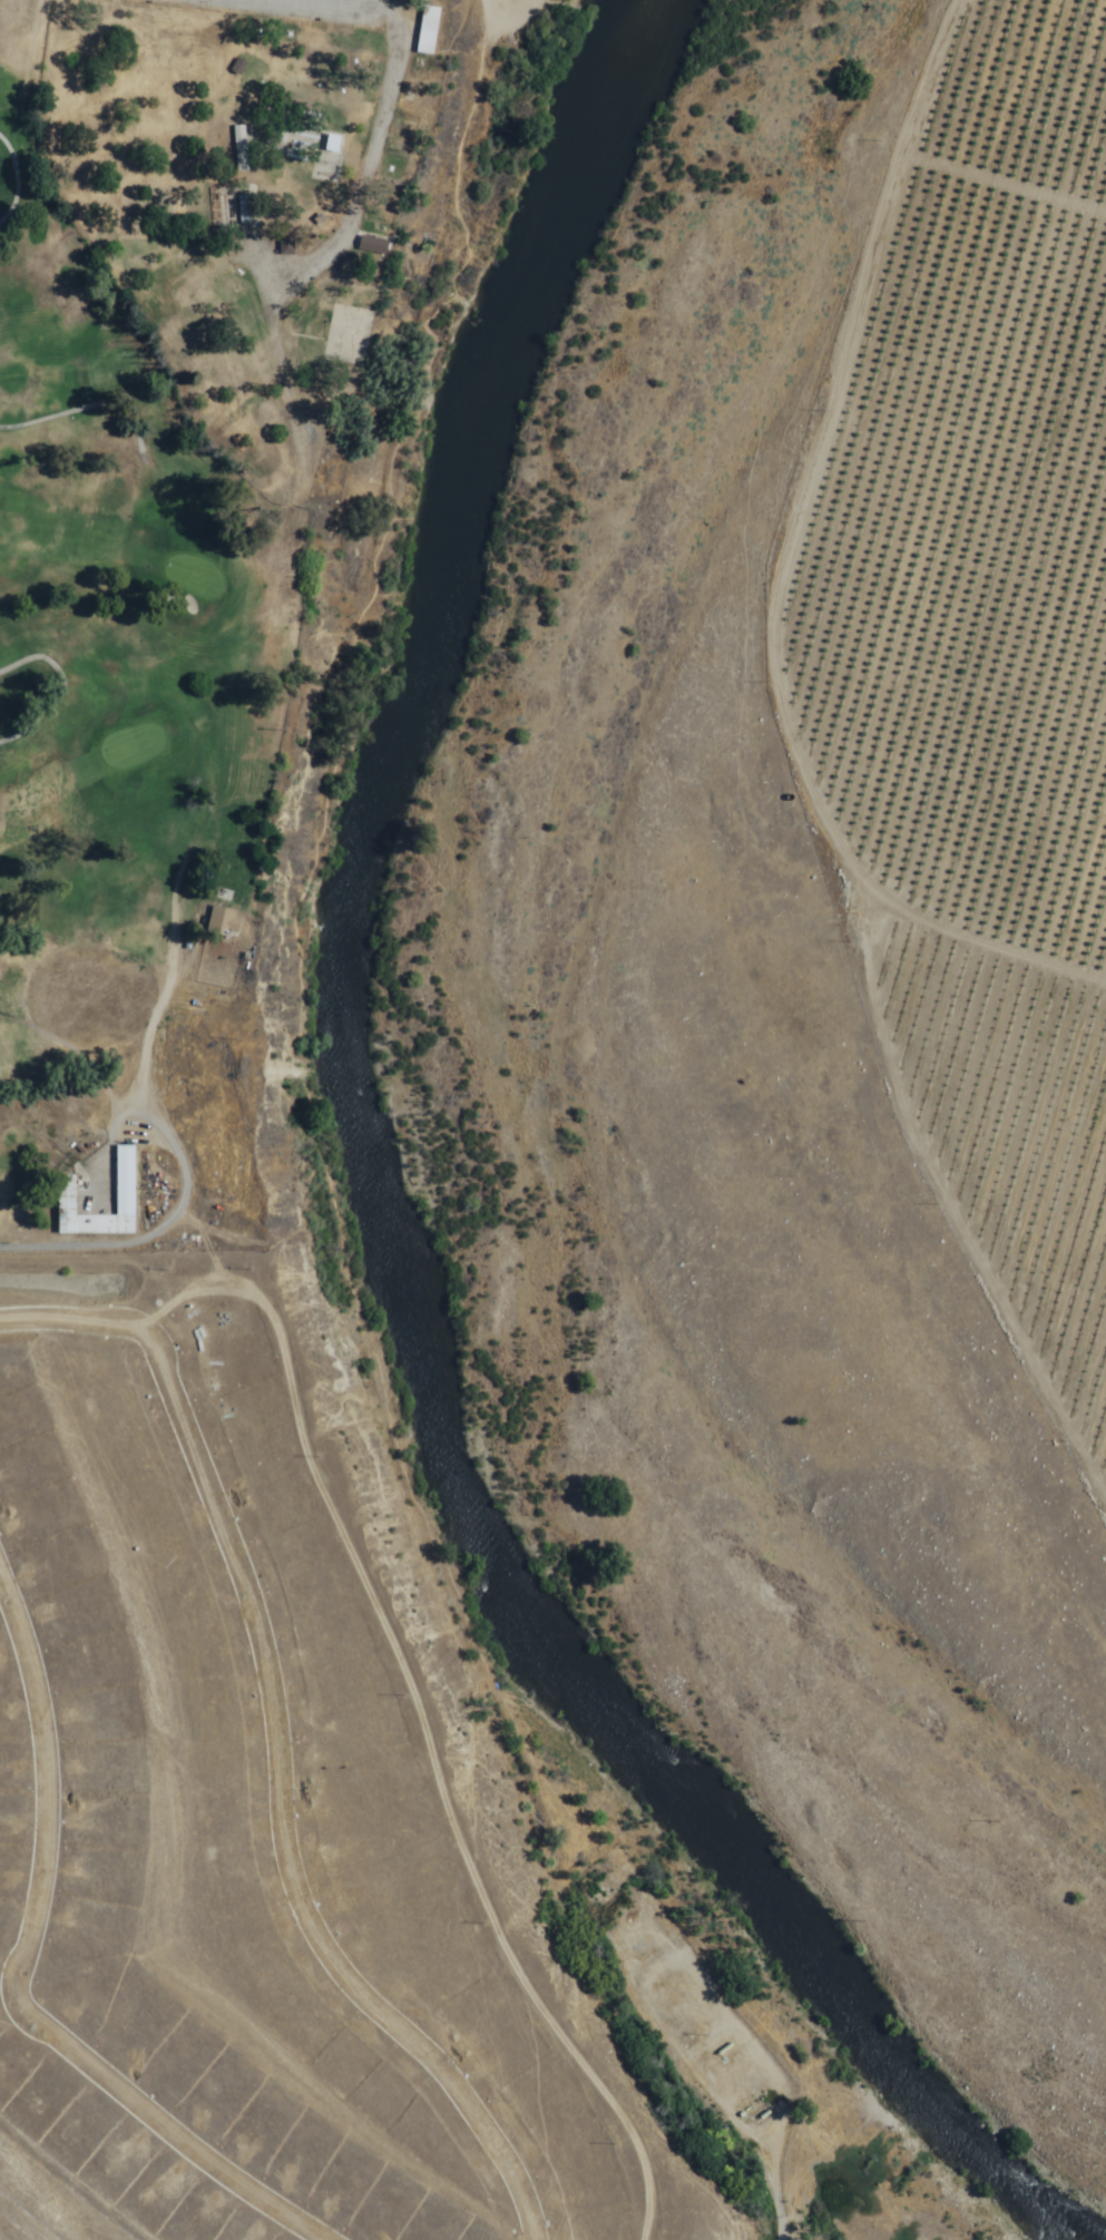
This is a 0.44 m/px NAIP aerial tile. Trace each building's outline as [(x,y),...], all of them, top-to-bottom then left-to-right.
[(415,53),(431,55),(435,8),(419,6),(415,53)] [(232,126),(233,171),(244,171),(243,126),(232,126)] [(338,136),(324,134),(322,151),(336,153),(338,136)] [(383,255),(386,241),(358,235),(355,249),(383,255)] [(237,911),(209,905),(204,929),(232,936),(237,911)] [(132,1233),(132,1146),(114,1146),(114,1215),(72,1216),(72,1175),(55,1175),(55,1234),(132,1233)]
